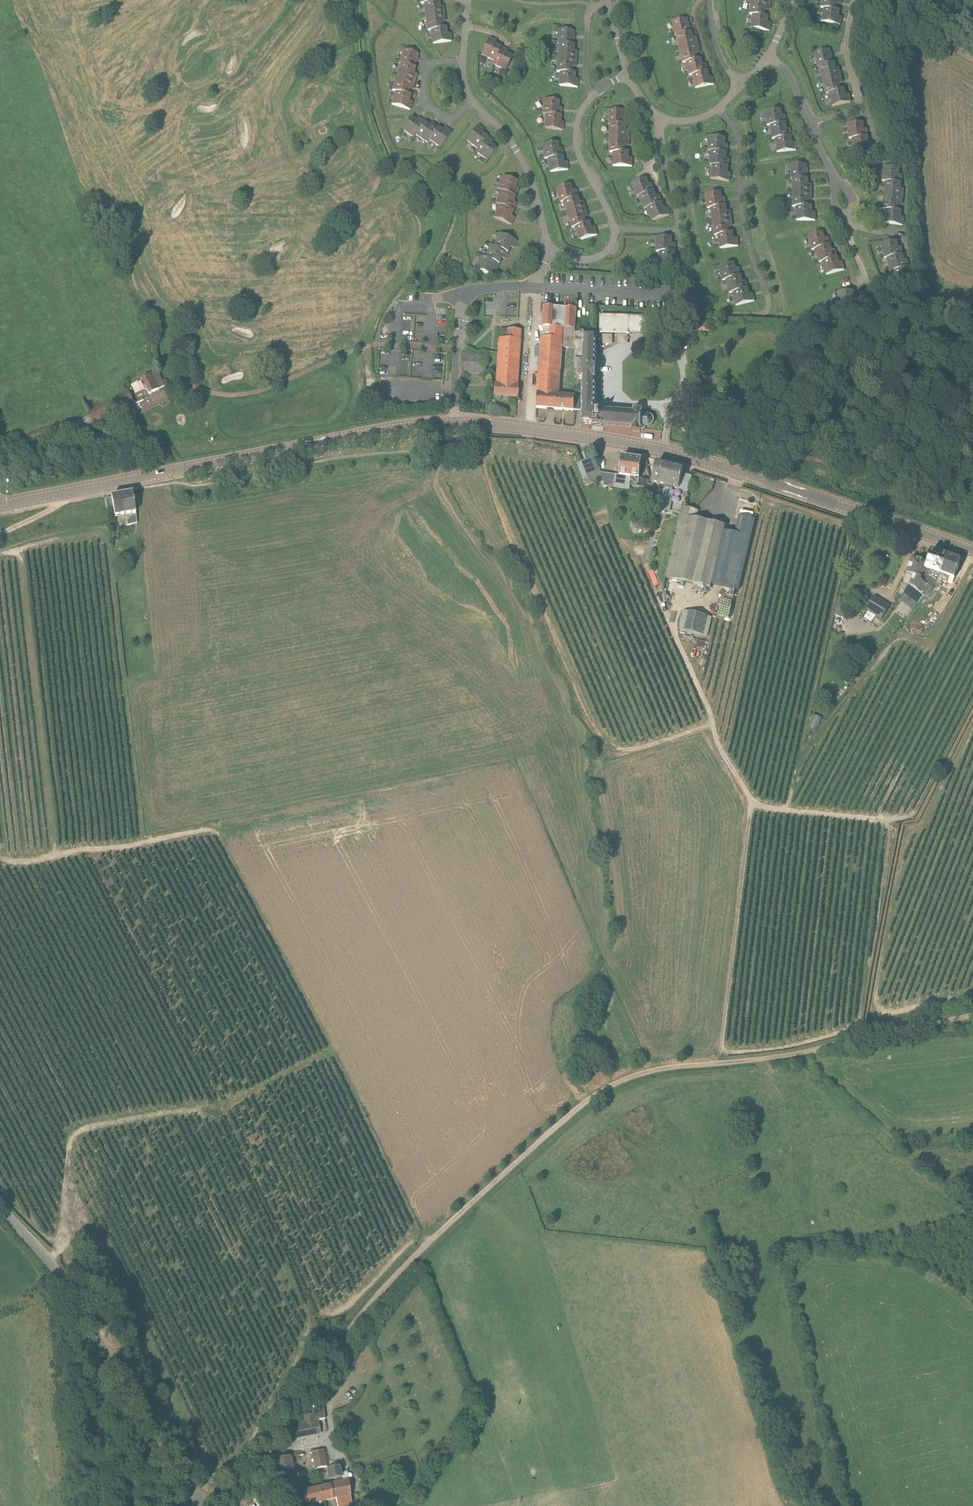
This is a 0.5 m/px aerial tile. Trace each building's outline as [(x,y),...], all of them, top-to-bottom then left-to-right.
[(749,14),(753,14),(765,15),(766,10),(769,11),(770,9),(771,4),(751,0),(749,14)] [(824,8),(837,9),(838,4),(841,5),(841,4),(842,0),(822,0),(820,7),(824,8)] [(423,4),(425,18),(445,16),(444,8),(444,6),(440,6),(440,2),(423,4)] [(840,10),(837,9),(824,8),(821,21),(840,25),(842,19),(842,17),(839,16),(840,10)] [(769,16),(765,15),(753,14),(751,28),(770,31),(771,25),(771,23),(768,22),(769,16)] [(675,36),(676,36),(690,32),(689,24),(688,19),(685,19),(684,15),(674,17),(675,21),(672,22),(675,36)] [(427,31),(430,31),(447,29),(447,27),(443,27),(442,23),(446,22),(445,20),(445,16),(425,18),(427,31)] [(447,29),(430,31),(432,44),(452,42),(451,35),(451,33),(447,33),(447,29)] [(557,44),(558,44),(573,44),(574,36),(575,31),(558,29),(557,44)] [(692,32),(690,32),(676,36),(679,50),(698,45),(697,39),(697,37),(693,38),(692,32)] [(481,56),(493,61),(500,46),(495,44),(497,41),(495,40),(489,37),(481,56)] [(575,45),(573,44),(558,44),(557,58),(577,60),(577,53),(577,51),(574,51),(575,45)] [(682,63),(685,62),(698,59),(697,53),(700,52),(700,51),(698,45),(679,50),(682,63)] [(500,46),(493,61),(492,64),(505,70),(512,56),(507,54),(508,50),(506,49),(500,46)] [(398,63),(400,64),(415,69),(416,62),(417,59),(419,54),(403,49),(398,63)] [(818,68),(819,67),(833,63),(831,55),(830,49),(814,53),(818,68)] [(556,72),(559,72),(572,72),(573,67),(576,67),(576,65),(577,60),(557,58),(556,72)] [(689,76),(692,75),(708,71),(707,66),(706,63),(703,64),(701,58),(698,59),(685,62),(689,76)] [(835,62),(833,63),(819,67),(822,80),(841,76),(840,69),(839,68),(836,68),(835,62)] [(400,64),(396,77),(415,83),(417,76),(418,74),(414,73),(415,69),(400,64)] [(708,71),(692,75),(695,88),(714,84),(713,79),(713,76),(709,77),(708,71)] [(576,72),(572,72),(559,72),(558,86),(578,87),(578,81),(579,79),(575,79),(576,72)] [(825,94),(829,93),(841,89),(840,84),(843,83),(843,81),(841,76),(822,80),(825,94)] [(392,90),(395,92),(411,97),(411,95),(408,94),(409,89),(412,90),(413,88),(415,83),(396,77),(392,90)] [(845,88),(841,89),(829,93),(832,106),(851,102),(850,95),(849,94),(846,95),(845,88)] [(411,97),(395,92),(391,104),(410,110),(412,104),(413,102),(409,101),(411,97)] [(541,114),(545,114),(561,117),(562,110),(562,108),(559,107),(559,101),(543,99),(541,114)] [(608,125),(610,125),(626,125),(626,124),(625,124),(625,115),(625,110),(622,110),(622,107),(612,107),(612,110),(609,110),(608,125)] [(767,126),(770,125),(787,123),(786,117),(786,115),(782,115),(781,109),(765,111),(767,126)] [(561,117),(545,114),(543,128),(563,130),(564,124),(564,122),(560,122),(561,117)] [(414,139),(416,135),(425,122),(420,118),(418,117),(416,120),(411,116),(402,130),(414,139)] [(427,144),(429,141),(438,127),(433,123),(432,122),(430,125),(425,122),(416,135),(427,144)] [(772,139),(775,139),(792,137),(791,130),(791,128),(787,129),(787,123),(770,125),(772,139)] [(848,139),(852,138),(868,137),(868,130),(867,129),(864,129),(864,123),(847,124),(848,139)] [(466,141),(477,149),(486,136),(483,133),(485,130),(483,128),(478,125),(466,141)] [(609,139),(629,139),(629,132),(629,131),(626,130),(626,125),(610,125),(609,139)] [(438,127),(429,141),(440,148),(452,132),(447,128),(445,127),(443,130),(438,127)] [(711,151),(727,153),(728,147),(728,145),(725,144),(726,138),(710,135),(707,150),(711,151)] [(486,136),(477,149),(475,152),(481,156),(487,161),(496,147),(492,144),(494,141),(492,140),(486,136)] [(792,137),(775,139),(777,152),(796,150),(796,144),(795,142),(792,142),(792,137)] [(868,137),(852,138),(853,152),(873,150),(872,144),(872,143),(868,143),(868,137)] [(609,152),(613,152),(626,151),(625,146),(629,146),(629,144),(629,139),(609,139),(609,152)] [(543,159),(547,159),(563,157),(563,150),(562,148),(559,148),(558,142),(542,144),(543,159)] [(629,152),(626,151),(613,152),(613,166),(632,166),(632,160),(633,158),(629,158),(629,152)] [(708,164),(712,165),(728,168),(729,161),(729,160),(726,159),(727,153),(711,151),(708,164)] [(563,157),(547,159),(549,172),(568,169),(568,164),(567,161),(564,162),(563,157)] [(791,179),(792,179),(807,178),(807,170),(807,164),(805,164),(805,160),(794,160),(794,164),(791,164),(791,179)] [(728,168),(712,165),(710,178),(730,182),(731,176),(731,174),(727,173),(728,168)] [(882,181),(885,181),(901,183),(902,177),(902,176),(899,175),(900,169),(883,167),(882,181)] [(516,188),(518,182),(503,176),(497,189),(500,191),(516,196),(518,191),(519,189),(516,188)] [(636,197),(639,196),(654,191),(652,185),(652,183),(648,184),(646,178),(631,183),(636,197)] [(808,178),(807,178),(792,179),(792,193),(812,193),(812,187),(812,184),(808,184),(808,178)] [(901,183),(885,181),(884,196),(903,199),(904,191),(904,190),(901,189),(901,183)] [(560,203),(563,202),(579,197),(577,191),(576,189),(573,190),(571,184),(556,189),(560,203)] [(516,196),(500,191),(495,203),(498,205),(513,211),(515,205),(516,203),(513,202),(516,196)] [(643,209),(647,208),(662,203),(661,199),(660,195),(656,196),(654,191),(639,196),(643,209)] [(707,209),(710,208),(726,206),(725,200),(725,198),(722,198),(721,192),(705,194),(707,209)] [(792,207),(796,207),(809,205),(809,201),(812,201),(812,199),(812,193),(792,193),(792,207)] [(882,209),(885,210),(898,210),(899,205),(902,205),(903,203),(903,199),(884,196),(882,209)] [(567,216),(586,210),(585,204),(584,201),(580,202),(579,197),(563,202),(567,216)] [(662,203),(647,208),(651,221),(670,215),(667,207),(664,208),(663,205),(662,203)] [(513,211),(498,205),(493,217),(511,225),(514,219),(515,217),(511,216),(513,211)] [(812,205),(809,205),(796,207),(796,220),(816,220),(816,214),(816,212),(812,212),(812,205)] [(712,223),(732,220),(731,213),(731,211),(727,212),(726,206),(710,208),(712,223)] [(571,228),(575,227),(586,223),(585,218),(588,217),(588,214),(586,210),(567,216),(571,228)] [(902,211),(898,210),(885,210),(884,223),(903,226),(904,220),(904,218),(901,217),(902,211)] [(714,236),(717,235),(730,232),(729,227),(733,227),(732,225),(732,220),(712,223),(714,236)] [(590,222),(586,223),(575,227),(578,240),(598,235),(596,229),(595,227),(592,228),(590,222)] [(733,232),(730,232),(717,235),(719,249),(739,246),(738,240),(737,238),(734,238),(733,232)] [(811,251),(814,250),(830,244),(829,239),(828,237),(825,238),(823,232),(807,236),(811,251)] [(515,247),(517,241),(499,233),(494,246),(509,252),(511,248),(514,249),(515,247)] [(656,252),(659,252),(675,252),(676,245),(676,243),(672,243),(672,237),(656,237),(656,252)] [(883,258),(887,258),(903,255),(902,249),(902,247),(898,247),(897,241),(881,244),(883,258)] [(509,252),(494,246),(490,244),(484,257),(500,263),(502,259),(505,260),(506,258),(509,252)] [(818,263),(822,262),(838,257),(836,251),(835,249),(832,250),(830,244),(814,250),(818,263)] [(675,252),(659,252),(659,265),(679,266),(679,259),(679,257),(675,257),(675,252)] [(500,263),(484,257),(481,255),(475,269),(490,276),(493,270),(496,272),(497,270),(500,263)] [(889,271),(893,271),(909,268),(908,263),(908,260),(904,260),(903,255),(887,258),(889,271)] [(838,257),(822,262),(826,275),(845,269),(843,263),(842,261),(839,262),(838,257)] [(725,280),(741,276),(740,269),(739,268),(736,269),(734,263),(718,267),(722,281),(725,280)] [(729,293),(732,293),(748,288),(746,282),(746,281),(743,281),(741,276),(725,280),(729,293)] [(748,288),(732,293),(736,306),(755,301),(753,293),(750,294),(748,288)] [(537,408),(555,409),(574,411),(583,411),(584,391),(575,391),(574,397),(560,395),(563,347),(574,348),(575,336),(575,329),(577,308),(567,308),(554,307),(544,306),(542,327),(543,327),(542,338),(541,337),(537,394),(537,408)] [(650,317),(600,316),(600,334),(629,334),(650,334),(650,317)] [(709,332),(710,321),(698,320),(697,331),(709,332)] [(500,328),(496,371),(519,372),(521,331),(500,328)] [(486,375),(486,354),(462,354),(461,375),(486,375)] [(584,391),(583,411),(582,424),(592,425),(603,426),(632,427),(632,431),(641,432),(641,431),(643,431),(645,429),(646,427),(648,427),(649,427),(650,426),(651,426),(652,425),(653,424),(653,423),(654,422),(654,421),(654,420),(654,419),(653,418),(653,417),(652,416),(651,416),(651,415),(650,415),(649,415),(646,414),(646,412),(644,410),(642,410),(642,409),(633,408),(633,412),(595,410),(595,386),(596,369),(578,368),(578,381),(582,381),(582,390),(575,390),(575,391),(584,391)] [(164,386),(156,370),(141,379),(149,394),(164,386)] [(518,372),(497,371),(495,385),(494,385),(493,396),(517,398),(518,386),(517,386),(518,372)] [(129,392),(89,413),(94,423),(134,402),(129,392)] [(604,485),(614,486),(615,475),(600,473),(594,457),(581,462),(590,484),(603,479),(604,482),(604,485)] [(620,467),(619,475),(630,477),(629,486),(643,487),(648,501),(654,498),(653,497),(650,484),(648,479),(639,478),(641,470),(642,460),(622,457),(620,467)] [(652,483),(650,484),(653,497),(655,497),(656,496),(658,496),(654,484),(656,484),(665,486),(670,466),(657,463),(654,473),(652,483)] [(662,497),(660,510),(670,512),(674,492),(673,492),(673,491),(674,488),(679,489),(687,491),(688,486),(691,477),(682,475),(684,469),(670,466),(665,486),(665,490),(664,490),(662,497)] [(111,498),(105,499),(107,509),(113,509),(114,516),(136,513),(132,493),(111,497),(111,498)] [(682,507),(667,574),(739,591),(755,521),(739,517),(735,534),(724,532),(725,526),(696,519),(698,511),(682,507)] [(136,516),(131,516),(129,519),(129,520),(127,520),(127,525),(137,523),(136,516)] [(941,574),(948,556),(932,551),(928,563),(921,581),(931,587),(941,574)] [(931,587),(925,595),(929,598),(930,596),(930,597),(938,588),(943,582),(948,583),(950,577),(954,579),(958,570),(961,560),(948,556),(941,574),(931,587)] [(910,585),(903,593),(918,604),(924,596),(925,595),(931,587),(921,581),(928,563),(912,557),(909,567),(907,573),(913,575),(910,585)] [(874,595),(866,610),(868,611),(874,615),(882,600),(874,595)] [(844,619),(850,603),(839,597),(834,615),(844,619)] [(708,637),(712,617),(684,611),(680,630),(708,637)] [(864,618),(871,622),(875,616),(874,615),(868,611),(864,618)] [(816,730),(821,718),(814,715),(810,727),(816,730)] [(320,1433),(318,1420),(325,1419),(323,1408),(312,1410),(313,1414),(304,1416),(305,1422),(293,1425),(287,1430),(289,1440),(320,1433)] [(315,1469),(326,1467),(327,1467),(325,1460),(323,1450),(312,1452),(315,1469)] [(286,1505),(292,1505),(305,1504),(306,1505),(334,1500),(334,1499),(337,1499),(338,1505),(353,1505),(349,1479),(331,1483),(331,1484),(303,1491),(296,1492),(291,1467),(289,1457),(277,1460),(279,1470),(286,1505)] [(341,1466),(326,1469),(328,1480),(343,1477),(341,1466)]
